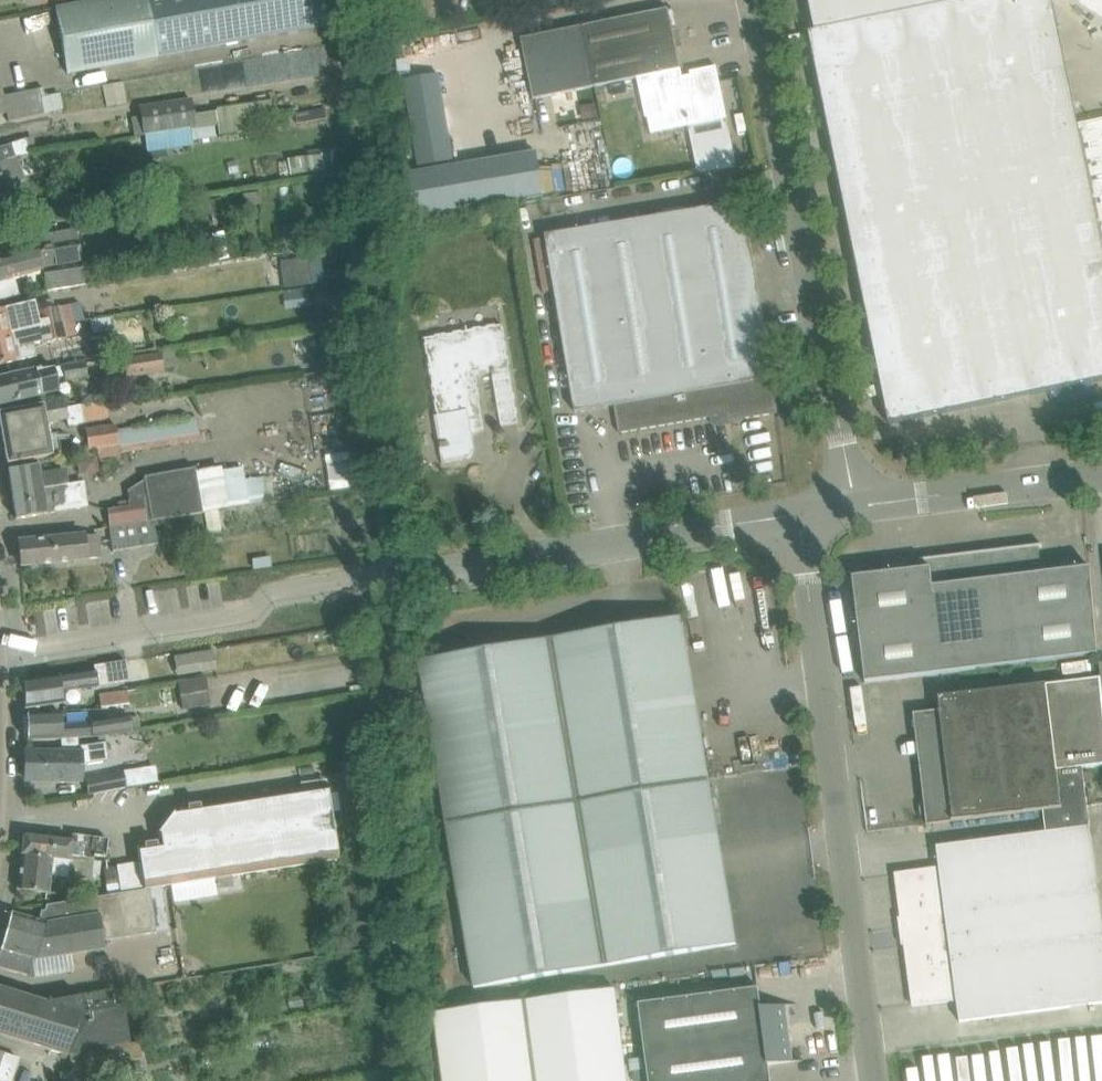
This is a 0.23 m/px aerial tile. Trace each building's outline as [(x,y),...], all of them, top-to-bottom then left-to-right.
[(55,7),(67,73),(242,41),(242,42),(329,26),(325,0),(97,0),(55,7)] [(814,31),(809,33),(889,424),(1101,380),(1101,243),(1052,0),(808,0),(814,31)] [(654,74),(654,75),(681,70),(668,9),(582,26),(521,39),(534,99),(594,87),(654,74)] [(681,70),(654,75),(657,88),(640,91),(646,118),(648,117),(651,134),(727,119),(716,66),(690,72),(690,76),(682,77),(681,70)] [(0,98),(0,114),(7,112),(9,122),(44,114),(41,98),(39,89),(4,96),(5,97),(0,98)] [(58,95),(41,98),(44,114),(62,111),(58,95)] [(196,127),(194,115),(191,98),(139,106),(143,135),(189,128),(196,127)] [(189,128),(143,135),(146,153),(191,146),(189,128)] [(726,136),(691,144),(698,175),(733,167),(726,136)] [(10,142),(0,146),(0,162),(16,157),(29,154),(27,144),(12,146),(10,142)] [(24,181),(17,158),(0,164),(0,189),(24,181)] [(483,161),(403,174),(410,219),(491,205),(483,161)] [(753,357),(769,354),(744,202),(546,236),(575,412),(614,406),(619,433),(728,415),(729,421),(778,413),(772,375),(756,377),(753,357)] [(36,249),(14,255),(20,276),(42,270),(46,292),(85,286),(76,230),(34,237),(36,249)] [(156,270),(152,247),(108,256),(112,279),(156,270)] [(312,248),(299,250),(300,257),(313,255),(312,248)] [(14,255),(0,259),(0,300),(18,296),(13,278),(20,276),(14,255)] [(300,257),(296,258),(299,285),(317,283),(313,255),(300,257)] [(312,289),(283,290),(283,308),(312,307),(312,289)] [(30,330),(30,331),(72,322),(68,306),(39,313),(36,302),(0,310),(0,337),(30,330)] [(0,337),(0,365),(38,356),(35,343),(42,341),(43,345),(75,337),(72,322),(30,331),(30,330),(0,337)] [(442,439),(446,461),(440,462),(440,463),(468,459),(470,458),(471,457),(472,456),(473,455),(473,453),(473,452),(470,431),(484,429),(475,376),(492,373),(501,426),(518,423),(515,402),(510,369),(502,325),(467,331),(467,332),(426,339),(439,415),(438,416),(442,439)] [(772,375),(769,354),(753,357),(756,377),(772,375)] [(163,375),(160,357),(123,363),(126,381),(163,375)] [(64,378),(64,381),(87,377),(85,364),(62,368),(64,378)] [(0,378),(0,405),(16,401),(27,399),(41,396),(58,392),(56,379),(64,378),(62,368),(41,371),(40,369),(10,375),(0,378)] [(7,464),(53,456),(47,423),(67,419),(68,426),(108,419),(105,401),(66,408),(64,401),(0,413),(0,427),(3,445),(7,464)] [(97,447),(98,450),(199,435),(196,417),(116,429),(115,424),(84,431),(88,449),(97,447)] [(199,435),(98,450),(100,459),(120,457),(119,453),(200,441),(199,435)] [(8,470),(15,519),(88,508),(84,482),(68,485),(66,469),(41,472),(40,465),(8,470)] [(195,469),(144,477),(152,521),(202,512),(195,469)] [(107,510),(109,528),(133,525),(146,523),(142,499),(128,501),(128,507),(107,510)] [(133,525),(109,528),(113,552),(155,545),(151,522),(146,523),(133,525)] [(19,542),(21,566),(101,558),(98,535),(83,536),(41,540),(19,542)] [(853,577),(866,684),(1098,655),(1090,568),(1042,573),(1038,546),(929,559),(929,558),(920,559),(920,561),(922,561),(923,569),(853,577)] [(419,661),(424,690),(686,646),(681,617),(419,661)] [(424,690),(449,839),(711,795),(686,646),(424,690)] [(203,650),(179,653),(180,663),(205,659),(203,650)] [(95,671),(26,682),(25,682),(26,709),(65,703),(63,690),(129,681),(126,661),(94,666),(95,671)] [(211,704),(206,676),(180,681),(183,709),(211,704)] [(1061,809),(1088,806),(1083,769),(1101,766),(1101,692),(1101,677),(939,697),(954,821),(952,821),(952,822),(1061,809)] [(99,694),(100,707),(130,703),(128,690),(99,694)] [(398,694),(402,719),(420,716),(416,691),(398,694)] [(27,741),(49,740),(62,739),(63,746),(80,744),(79,739),(133,730),(131,715),(92,722),(63,723),(62,714),(26,715),(27,741)] [(80,753),(27,752),(27,780),(81,781),(81,766),(108,761),(105,741),(83,745),(80,745),(80,753)] [(86,779),(89,794),(126,787),(123,772),(86,779)] [(137,845),(140,864),(144,890),(162,887),(215,879),(230,877),(338,860),(327,784),(181,807),(182,814),(173,815),(174,814),(173,813),(158,833),(159,834),(160,833),(161,841),(137,845)] [(711,795),(449,839),(475,988),(736,944),(711,795)] [(1061,809),(1064,830),(936,847),(939,868),(895,874),(913,1006),(957,1001),(959,1022),(981,1019),(1101,1003),(1101,917),(1090,826),(1088,806),(1061,809)] [(24,836),(22,855),(70,860),(70,856),(93,859),(94,855),(106,856),(108,839),(71,835),(71,842),(24,836)] [(70,860),(22,855),(17,890),(49,894),(51,871),(54,871),(53,876),(92,880),(93,859),(70,856),(70,860)] [(118,867),(122,893),(144,890),(140,864),(118,867)] [(230,877),(215,879),(217,889),(232,887),(230,877)] [(37,979),(33,957),(37,959),(105,948),(103,941),(169,930),(162,887),(144,890),(122,893),(97,897),(47,906),(42,921),(13,913),(11,913),(1,950),(0,954),(0,969),(37,979)] [(81,1068),(81,1067),(127,1059),(127,1060),(143,1059),(140,1042),(131,1043),(125,1002),(116,1004),(114,990),(50,1001),(0,988),(0,1035),(69,1054),(71,1070),(81,1068)] [(524,1000),(535,1080),(627,1080),(614,988),(524,1000)] [(639,1004),(645,1052),(789,1033),(785,1006),(796,1005),(796,1003),(761,1008),(759,988),(639,1004)] [(524,1000),(435,1012),(444,1080),(535,1080),(524,1000)] [(649,1080),(771,1080),(769,1065),(804,1060),(804,1059),(792,1060),(789,1033),(645,1052),(649,1080)] [(32,1066),(19,1061),(20,1057),(0,1051),(0,1080),(27,1080),(32,1066)] [(935,1080),(1003,1080),(1001,1063),(966,1066),(965,1060),(933,1064),(935,1080)] [(635,1080),(646,1080),(645,1070),(634,1072),(635,1080)]
